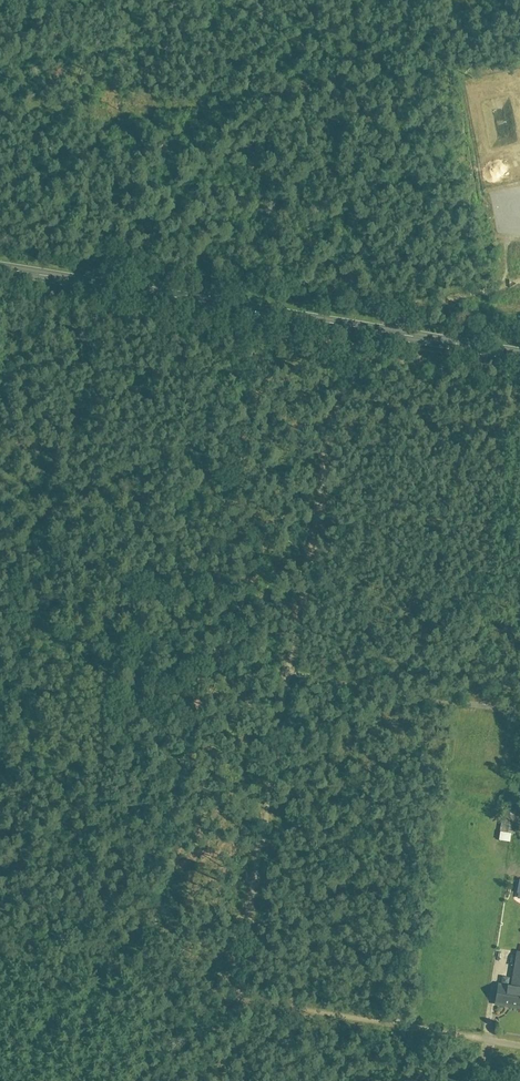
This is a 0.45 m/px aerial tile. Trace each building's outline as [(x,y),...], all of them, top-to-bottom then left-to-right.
[(506,809),(502,831),(516,833),(519,811),(506,809)] [(495,1003),(519,1007),(519,951),(518,951),(513,986),(498,984),(495,1003)]
